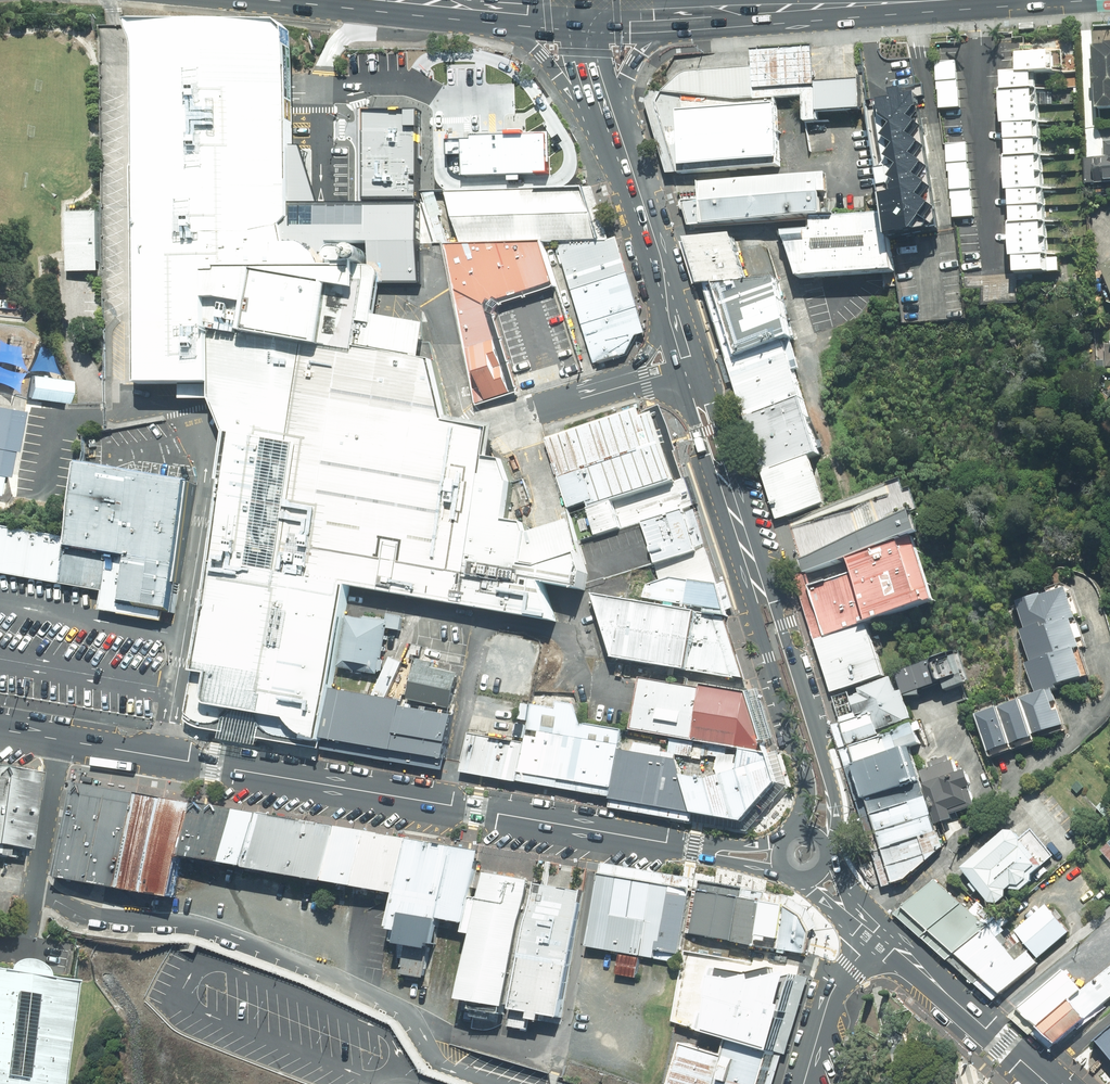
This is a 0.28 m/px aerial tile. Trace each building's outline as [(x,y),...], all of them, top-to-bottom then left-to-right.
[(303,249),(292,250),(287,230),(295,223),(295,35),(288,28),(138,28),(138,52),(139,386),(213,387),(213,400),(215,405),(224,429),(228,436),(232,437),(203,624),(186,716),(203,724),(217,725),(226,721),(241,723),(260,726),(267,733),(303,739),(324,742),(333,689),(349,590),(559,622),(544,584),(585,591),(588,577),(572,523),(567,524),(553,528),(541,531),(529,535),(526,525),(508,523),(513,492),(507,463),(491,460),(496,430),(450,426),(437,363),(425,361),(430,328),(409,324),(389,320),(380,319),(387,282),(387,280),(386,278),(386,276),(385,275),(384,274),(382,272),(379,271),(368,270),(366,271),(366,269),(367,269),(368,269),(369,269),(371,268),(372,266),(373,265),(374,263),(374,262),(374,261),(373,260),(373,259),(373,258),(372,257),(371,255),(370,255),(368,254),(367,254),(365,253),(344,253),(343,254),(342,254),(341,254),(339,255),(338,256),(338,258),(337,259),(337,260),(337,262),(337,264),(338,265),(339,267),(341,268),(343,269),(345,269),(345,272),(327,271),(323,261),(316,253),(303,249)] [(1094,47),(1096,75),(1093,75),(1094,88),(1097,87),(1099,107),(1109,107),(1109,46),(1094,47)] [(811,48),(751,50),(753,70),(687,74),(664,93),(737,103),(778,99),(804,98),(813,99),(812,84),(811,48)] [(1018,56),(1020,73),(1036,71),(1054,70),(1053,53),(1018,56)] [(956,62),(936,62),(941,109),(961,107),(956,62)] [(1020,73),(1003,74),(1004,91),(1037,88),(1036,71),(1020,73)] [(858,83),(812,84),(813,99),(813,113),(859,111),(858,83)] [(1037,88),(1004,91),(1005,107),(1039,105),(1037,88)] [(664,93),(655,103),(679,170),(778,167),(778,99),(737,103),(664,93)] [(919,93),(870,104),(890,215),(893,239),(944,232),(919,93)] [(361,216),(361,249),(406,249),(447,246),(437,217),(428,193),(447,193),(459,192),(458,114),(458,98),(401,98),(401,121),(362,123),(361,216)] [(1039,105),(1005,107),(1007,124),(1040,122),(1039,105)] [(1040,122),(1007,124),(1008,141),(1041,139),(1040,122)] [(1041,139),(1008,141),(1009,158),(1042,156),(1041,139)] [(1104,141),(1105,156),(1096,157),(1097,185),(1109,185),(1109,140),(1104,141)] [(967,145),(947,147),(955,220),(975,218),(967,145)] [(1042,156),(1009,158),(1010,175),(1043,172),(1042,156)] [(1043,172),(1010,175),(1011,192),(1044,189),(1043,172)] [(826,177),(699,186),(701,202),(684,202),(690,225),(779,221),(827,218),(826,177)] [(536,179),(514,180),(515,191),(537,190),(536,179)] [(447,246),(477,404),(518,392),(496,316),(501,305),(557,288),(544,244),(557,244),(595,365),(627,355),(637,337),(647,334),(618,239),(611,241),(593,188),(537,190),(515,191),(459,192),(447,193),(462,245),(447,246)] [(1044,189),(1011,192),(1012,208),(1045,206),(1044,189)] [(1045,206),(1012,208),(1014,225),(1047,223),(1045,206)] [(104,213),(70,213),(69,270),(104,271),(104,213)] [(827,218),(779,221),(798,277),(880,274),(897,274),(893,239),(890,215),(827,218)] [(1047,223),(1014,225),(1015,242),(1048,240),(1047,223)] [(701,285),(705,286),(752,285),(745,266),(733,236),(685,236),(701,285)] [(1048,240),(1015,242),(1016,259),(1049,257),(1048,240)] [(1049,257),(1016,259),(1017,276),(1050,273),(1049,257)] [(705,286),(727,365),(786,346),(794,344),(774,284),(752,285),(705,286)] [(727,365),(745,418),(804,399),(786,346),(727,365)] [(69,381),(29,375),(26,399),(66,404),(69,381)] [(745,418),(763,475),(815,458),(822,455),(804,399),(745,418)] [(2,506),(19,410),(0,407),(0,505),(2,506)] [(643,410),(546,440),(567,508),(664,478),(643,410)] [(763,475),(779,524),(789,521),(831,508),(815,458),(763,475)] [(0,526),(0,574),(103,592),(100,611),(174,619),(197,485),(81,464),(68,538),(0,526)] [(674,507),(664,478),(586,504),(594,531),(674,507)] [(701,580),(674,507),(636,519),(652,573),(668,575),(701,580)] [(802,562),(806,574),(920,542),(930,539),(922,519),(802,562)] [(806,574),(796,577),(819,645),(870,629),(940,606),(920,542),(806,574)] [(712,617),(701,580),(668,575),(646,584),(641,602),(712,617)] [(1039,699),(981,718),(994,757),(1068,733),(1055,693),(1091,681),(1081,652),(1087,650),(1079,624),(1086,622),(1074,585),(1022,602),(1031,631),(1026,633),(1036,665),(1029,667),(1039,699)] [(641,602),(592,591),(613,656),(742,682),(724,620),(712,617),(641,602)] [(365,621),(349,617),(338,669),(379,677),(381,666),(388,630),(402,633),(405,618),(388,615),(387,621),(366,617),(365,621)] [(870,629),(819,645),(834,692),(885,676),(870,629)] [(458,663),(412,655),(404,701),(451,709),(458,663)] [(391,658),(374,696),(387,698),(403,663),(391,658)] [(885,676),(834,692),(843,721),(874,711),(881,732),(916,724),(900,671),(885,676)] [(749,694),(634,673),(623,727),(740,750),(768,754),(749,694)] [(333,689),(324,742),(441,762),(451,709),(387,698),(374,696),(333,689)] [(557,705),(525,699),(520,734),(511,783),(608,799),(619,737),(576,729),(581,698),(558,695),(557,705)] [(874,711),(843,721),(853,749),(883,739),(884,739),(881,732),(874,711)] [(459,774),(511,783),(520,734),(467,725),(459,774)] [(883,739),(853,749),(858,767),(889,757),(884,739),(883,739)] [(923,748),(917,766),(937,817),(946,814),(944,805),(973,797),(961,752),(951,753),(945,750),(940,744),(923,748)] [(616,749),(608,799),(690,815),(678,769),(675,759),(616,749)] [(678,769),(690,815),(747,826),(778,787),(768,754),(740,750),(737,771),(720,777),(710,778),(678,769)] [(889,757),(858,767),(870,802),(920,786),(909,751),(889,757)] [(0,784),(0,853),(22,857),(33,790),(0,784)] [(923,784),(920,786),(870,802),(896,886),(905,882),(944,847),(923,784)] [(189,807),(71,787),(54,885),(172,905),(180,860),(189,807)] [(254,818),(189,807),(180,860),(245,872),(254,818)] [(332,831),(254,818),(245,872),(323,885),(332,831)] [(1010,825),(962,867),(996,906),(1055,855),(1033,830),(1022,839),(1010,825)] [(401,843),(332,831),(323,885),(392,897),(401,843)] [(476,855),(401,843),(392,897),(389,915),(464,928),(476,855)] [(530,882),(482,874),(458,1011),(506,1019),(530,882)] [(691,892),(600,876),(588,947),(675,961),(679,962),(683,935),(691,892)] [(936,877),(903,906),(954,953),(988,925),(936,877)] [(581,892),(534,885),(511,1018),(558,1026),(581,892)] [(736,900),(691,892),(683,935),(729,943),(736,900)] [(762,904),(736,900),(729,943),(755,947),(756,943),(762,904)] [(1045,901),(1014,928),(1039,957),(1070,930),(1045,901)] [(784,908),(762,904),(756,943),(777,947),(784,908)] [(801,916),(784,908),(777,947),(777,949),(805,953),(809,932),(801,916)] [(954,953),(1002,995),(1040,964),(1029,951),(1018,960),(988,925),(954,953)] [(780,1054),(801,970),(687,954),(677,1021),(734,1040),(780,1054)] [(69,985),(42,980),(43,974),(41,969),(39,965),(34,961),(29,959),(24,959),(19,961),(14,964),(11,968),(9,974),(0,972),(0,1083),(51,1083),(69,985)] [(1019,1001),(1037,1021),(1084,981),(1066,961),(1019,1001)] [(1039,1025),(1061,1050),(1109,1008),(1109,964),(1039,1025)] [(1087,1048),(1109,1074),(1109,1029),(1087,1048)] [(688,1044),(677,1083),(770,1083),(780,1054),(734,1040),(729,1055),(688,1044)]
